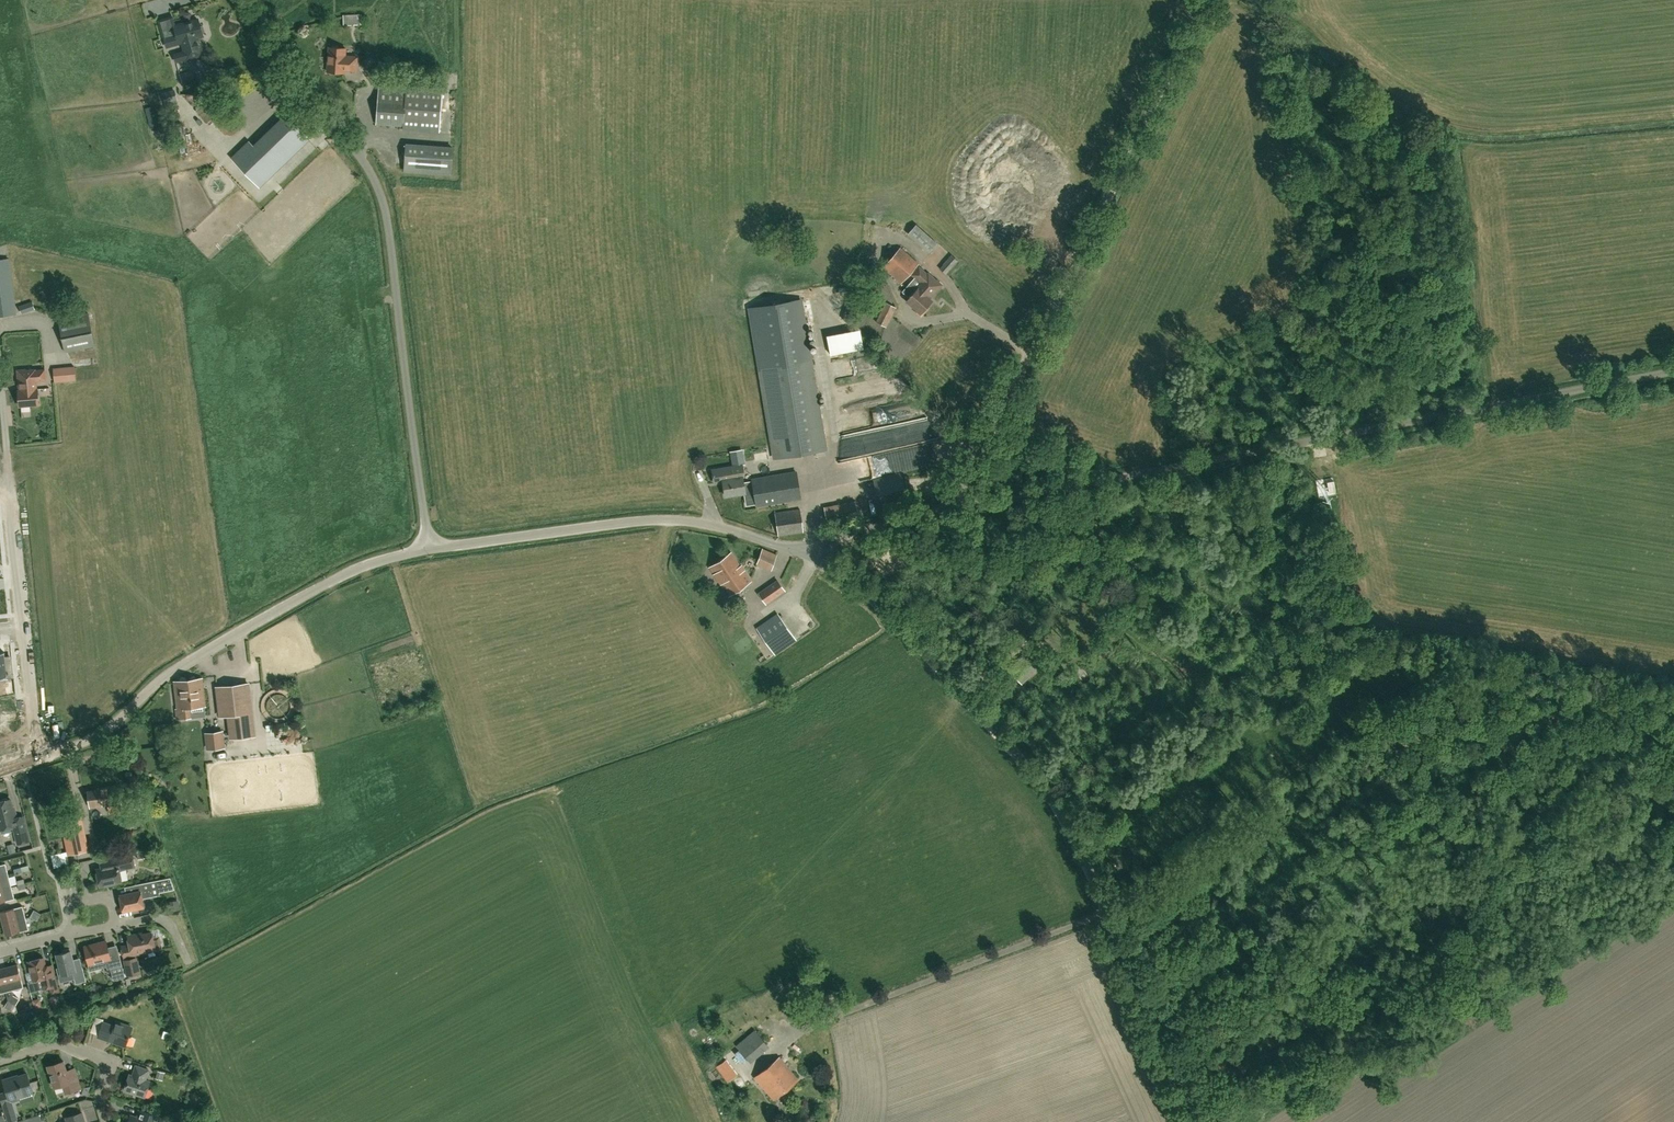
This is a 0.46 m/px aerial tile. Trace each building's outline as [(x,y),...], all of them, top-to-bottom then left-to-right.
[(154,4),(147,6),(149,14),(156,12),(154,4)] [(362,24),(362,14),(356,14),(343,14),(343,24),(362,24)] [(164,38),(167,46),(182,42),(184,51),(174,54),(176,61),(186,58),(187,59),(196,57),(197,57),(204,55),(201,47),(200,46),(198,37),(203,36),(202,33),(203,33),(204,31),(203,27),(201,26),(200,26),(198,19),(182,23),(181,23),(177,24),(176,25),(174,26),(177,34),(164,38)] [(328,48),(326,73),(343,74),(343,71),(355,71),(356,57),(344,57),(344,49),(338,49),(336,47),(332,47),(330,48),(328,48)] [(183,84),(195,81),(192,72),(180,75),(183,84)] [(439,132),(442,88),(405,86),(405,88),(378,87),(376,125),(403,127),(402,129),(439,132)] [(214,94),(196,110),(206,124),(211,119),(224,134),(234,135),(243,126),(214,94)] [(309,139),(286,115),(253,146),(249,141),(232,158),(260,187),(277,170),(276,170),(309,139)] [(453,148),(406,145),(404,171),(451,174),(453,148)] [(907,234),(929,253),(937,243),(916,224),(907,234)] [(901,283),(912,272),(919,264),(900,248),(883,267),(901,283)] [(951,254),(938,267),(945,274),(958,260),(951,254)] [(11,272),(9,258),(0,259),(0,316),(16,314),(11,272)] [(927,275),(924,272),(919,268),(913,274),(921,282),(916,287),(922,292),(924,289),(931,295),(935,291),(936,292),(942,284),(937,279),(936,280),(928,274),(927,275)] [(922,292),(916,287),(915,289),(909,284),(902,291),(909,298),(907,300),(918,310),(916,312),(921,316),(928,308),(926,307),(932,300),(928,297),(929,295),(930,296),(931,295),(924,289),(922,292)] [(35,309),(32,301),(21,304),(19,305),(22,313),(35,309)] [(800,302),(751,310),(761,370),(775,458),(824,450),(809,362),(800,302)] [(887,326),(896,307),(885,302),(875,321),(887,326)] [(63,355),(94,349),(92,338),(61,343),(63,355)] [(54,368),(55,382),(76,381),(75,368),(66,368),(66,367),(54,368)] [(30,390),(36,389),(35,381),(45,380),(44,370),(35,371),(35,370),(25,370),(25,369),(16,370),(17,379),(18,379),(19,385),(29,384),(30,390)] [(36,389),(30,390),(29,384),(19,385),(19,390),(17,390),(18,394),(17,395),(17,401),(18,402),(18,406),(37,405),(36,389)] [(732,453),(734,465),(746,463),(744,450),(732,453)] [(732,466),(712,470),(714,483),(723,481),(725,496),(743,493),(744,497),(754,496),(755,503),(756,505),(800,498),(795,471),(751,479),(751,481),(743,482),(742,476),(744,476),(742,464),(732,466)] [(856,501),(824,507),(827,524),(859,518),(856,501)] [(775,512),(778,535),(803,531),(800,509),(775,512)] [(763,549),(756,565),(770,571),(776,554),(763,549)] [(731,552),(709,567),(729,595),(751,581),(731,552)] [(777,581),(760,593),(766,602),(784,590),(777,581)] [(757,627),(775,653),(796,639),(778,613),(757,627)] [(0,653),(0,678),(6,677),(6,678),(14,678),(12,659),(5,659),(5,656),(4,652),(0,653)] [(191,708),(206,706),(203,678),(174,681),(178,709),(176,709),(177,719),(192,717),(191,708)] [(254,735),(248,684),(217,687),(220,716),(228,715),(231,738),(254,735)] [(276,718),(292,706),(282,692),(266,704),(276,718)] [(208,749),(224,747),(222,732),(206,734),(208,749)] [(187,778),(195,778),(196,767),(187,767),(187,778)] [(201,780),(188,780),(187,795),(201,795),(201,780)] [(121,803),(119,785),(107,787),(107,789),(88,791),(91,807),(109,804),(110,813),(122,811),(121,803)] [(17,818),(15,811),(14,812),(10,799),(7,800),(6,798),(1,800),(0,801),(0,802),(0,829),(14,826),(18,843),(30,840),(23,816),(17,818)] [(61,818),(63,828),(80,824),(78,814),(61,818)] [(67,851),(68,854),(85,851),(83,841),(66,845),(67,851)] [(98,884),(100,884),(100,885),(122,881),(119,869),(134,866),(132,854),(101,860),(103,868),(97,869),(98,875),(97,876),(96,877),(98,883),(98,884)] [(9,875),(6,863),(0,865),(0,877),(9,875)] [(12,887),(9,875),(0,877),(0,890),(12,887)] [(157,880),(136,884),(137,891),(128,893),(120,895),(124,911),(144,906),(142,898),(160,895),(159,892),(157,880)] [(15,898),(12,887),(0,890),(0,902),(15,898)] [(172,903),(173,912),(181,911),(181,902),(172,903)] [(26,917),(23,906),(0,911),(0,912),(3,923),(26,917)] [(6,935),(29,929),(26,917),(3,923),(6,935)] [(140,951),(155,948),(156,951),(162,950),(159,936),(153,937),(152,932),(137,935),(137,933),(128,935),(130,944),(122,946),(124,957),(141,953),(140,951)] [(88,963),(90,970),(97,969),(99,964),(98,961),(105,959),(107,969),(122,965),(119,951),(110,953),(106,941),(85,946),(89,963),(88,963)] [(57,954),(60,967),(57,968),(60,982),(74,979),(76,983),(86,981),(83,968),(76,970),(71,950),(70,950),(70,948),(62,950),(63,952),(57,954)] [(126,977),(141,974),(138,956),(122,959),(126,977)] [(57,985),(54,971),(54,970),(53,964),(46,965),(44,957),(29,961),(34,980),(40,978),(43,988),(57,985)] [(6,967),(12,990),(24,987),(18,964),(6,967)] [(12,990),(6,967),(0,969),(0,993),(6,992),(8,1000),(4,1007),(15,1013),(18,1012),(16,1005),(20,998),(13,994),(12,990)] [(1505,986),(1498,991),(1506,1002),(1513,997),(1505,986)] [(728,1022),(731,1028),(766,1014),(763,1008),(728,1022)] [(103,1021),(99,1034),(98,1036),(126,1045),(132,1027),(116,1021),(115,1025),(103,1021)] [(748,1059),(766,1043),(755,1030),(737,1045),(748,1059)] [(796,1055),(803,1065),(816,1055),(808,1046),(796,1055)] [(779,1056),(755,1077),(775,1098),(798,1077),(779,1056)] [(77,1074),(75,1067),(66,1070),(64,1061),(48,1065),(54,1087),(63,1084),(66,1093),(81,1089),(76,1074),(77,1074)] [(149,1069),(136,1065),(133,1075),(129,1074),(124,1090),(145,1097),(150,1081),(146,1079),(149,1069)] [(158,1070),(155,1078),(163,1080),(165,1072),(158,1070)] [(725,1077),(728,1082),(737,1075),(734,1070),(725,1077)] [(13,1076),(3,1079),(7,1090),(9,1098),(10,1098),(11,1101),(20,1098),(19,1095),(33,1091),(27,1073),(13,1078),(13,1076)] [(3,1106),(7,1121),(18,1119),(13,1103),(12,1103),(11,1101),(10,1098),(9,1098),(7,1090),(0,1092),(0,1097),(3,1106)] [(163,1117),(140,1110),(138,1117),(131,1115),(128,1121),(162,1121),(163,1117)] [(82,1112),(66,1117),(68,1121),(85,1121),(82,1112)]
